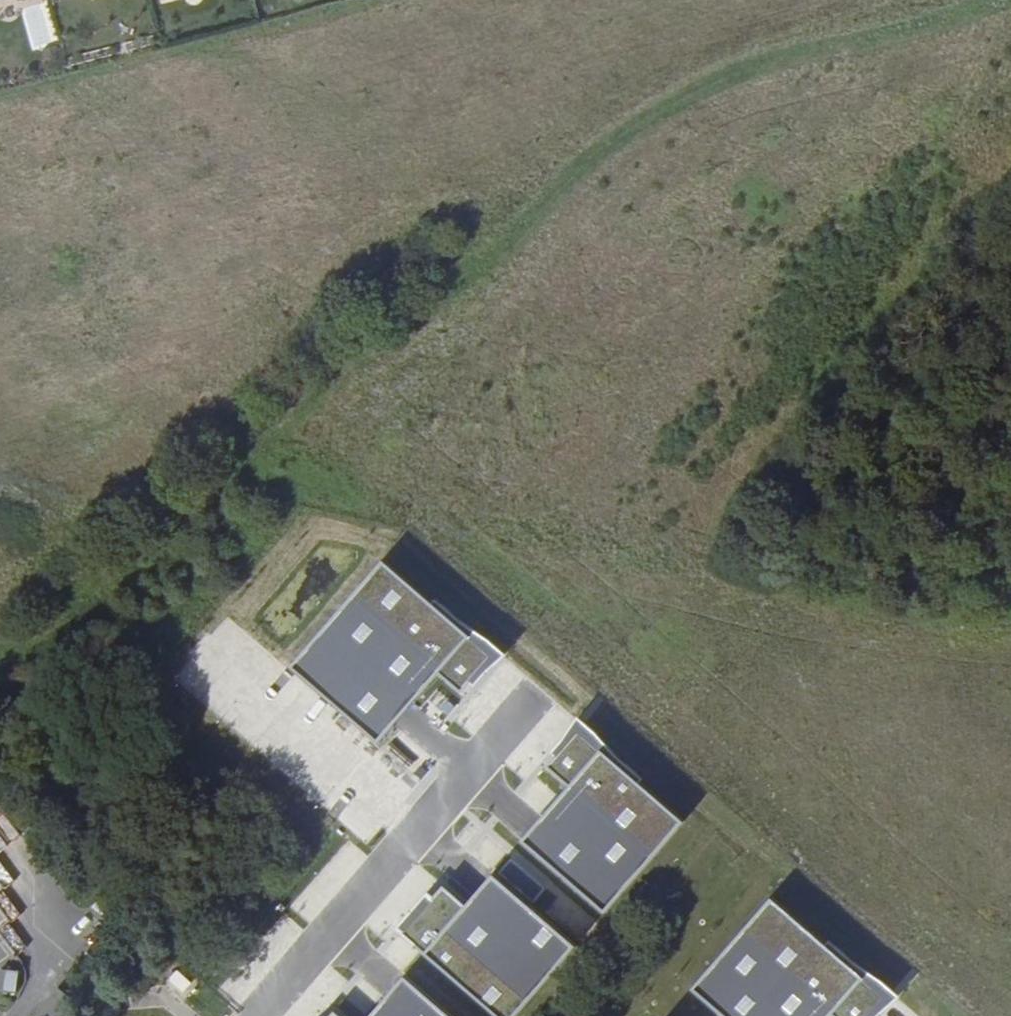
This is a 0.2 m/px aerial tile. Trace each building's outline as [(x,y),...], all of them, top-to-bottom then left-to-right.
[(491,652),(378,561),(290,669),(378,741),(433,675),(456,694),(491,652)] [(574,792),(524,846),(603,919),(687,829),(583,733),(549,769),(574,792)] [(399,938),(495,1015),(517,1015),(576,944),(493,877),(465,912),(438,890),(399,938)] [(0,892),(0,906),(7,917),(17,911),(4,890),(0,892)] [(696,992),(725,1015),(836,1015),(837,1015),(838,1015),(875,1015),(892,996),(774,898),(696,992)] [(15,990),(17,970),(4,968),(1,988),(15,990)] [(407,976),(371,1015),(452,1015),(407,976)]
